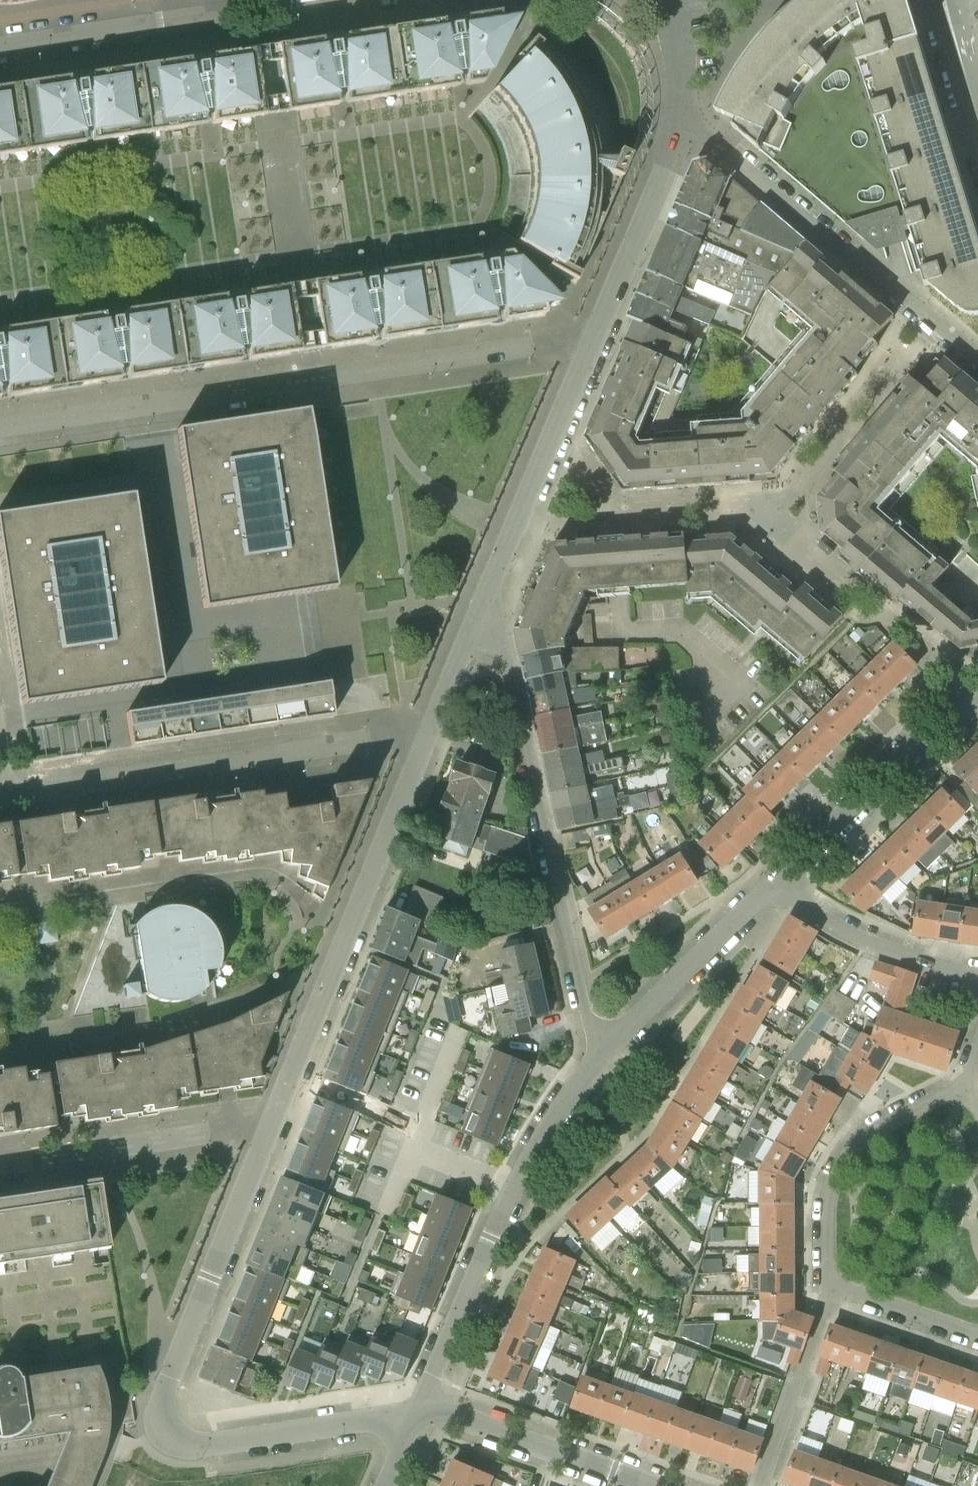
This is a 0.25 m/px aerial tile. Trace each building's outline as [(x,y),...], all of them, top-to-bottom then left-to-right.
[(902,225),(908,223),(844,15),(839,0),(800,0),(792,6),(784,14),(776,22),(761,39),(752,50),(744,62),(735,76),(727,90),(722,100),(716,111),(737,121),(735,126),(733,127),(864,239),(872,236),(870,228),(877,226),(878,226),(895,220),(897,226),(902,225)] [(892,0),(839,0),(844,15),(892,0)] [(908,0),(892,0),(844,15),(908,223),(902,225),(916,272),(922,270),(926,285),(930,284),(959,310),(962,312),(966,314),(971,315),(976,315),(977,315),(977,229),(908,0)] [(614,160),(597,160),(595,145),(593,136),(590,126),(587,117),(581,102),(574,88),(569,80),(564,72),(552,57),(543,47),(539,44),(577,4),(575,2),(537,42),(533,38),(516,57),(517,58),(520,61),(493,90),(498,96),(503,101),(508,107),(512,113),(519,125),(522,131),(525,137),(530,157),(533,177),(532,196),(528,215),(526,222),(523,229),(520,236),(516,242),(551,262),(549,266),(548,266),(547,267),(575,283),(595,235),(629,156),(618,151),(614,160)] [(286,45),(296,111),(484,83),(515,19),(500,22),(499,12),(286,45)] [(266,48),(244,51),(255,117),(275,114),(296,111),(286,45),(266,48)] [(255,117),(244,51),(129,68),(139,135),(255,117)] [(139,135),(129,68),(6,87),(16,154),(139,135)] [(6,87),(0,88),(0,156),(16,154),(6,87)] [(676,205),(742,232),(749,217),(761,203),(732,178),(732,177),(709,157),(695,161),(676,205)] [(742,232),(734,254),(780,274),(797,255),(807,242),(762,203),(761,203),(749,217),(742,232)] [(667,227),(734,254),(742,232),(676,205),(667,227)] [(766,290),(780,274),(734,254),(667,227),(657,249),(648,272),(685,287),(706,296),(731,305),(752,315),(757,306),(763,296),(765,292),(766,290)] [(894,317),(881,306),(807,242),(797,255),(780,274),(766,290),(769,292),(787,306),(781,312),(803,331),(855,371),(879,344),(875,341),(894,317)] [(322,281),(332,348),(358,344),(544,315),(543,306),(558,303),(509,252),(322,281)] [(638,295),(675,310),(696,319),(710,324),(716,312),(681,296),(685,287),(648,272),(638,295)] [(300,284),(280,287),(290,354),(309,351),(332,348),(322,281),(300,284)] [(290,354),(280,287),(0,330),(0,397),(248,360),(290,354)] [(667,334),(700,348),(703,340),(686,333),(688,327),(671,319),(675,310),(638,295),(629,318),(636,321),(667,334)] [(624,350),(655,363),(667,334),(636,321),(624,350)] [(733,413),(786,459),(858,374),(855,371),(803,331),(733,413)] [(772,474),(786,459),(733,413),(698,416),(675,418),(673,415),(673,412),(701,349),(700,348),(667,334),(655,363),(642,393),(630,422),(609,471),(624,492),(752,482),(752,476),(772,474)] [(611,380),(642,393),(655,363),(624,350),(611,380)] [(946,358),(922,386),(958,418),(943,435),(942,437),(977,467),(977,386),(946,358)] [(886,515),(891,509),(944,447),(938,442),(942,437),(943,435),(958,418),(922,386),(911,377),(833,469),(839,475),(819,497),(822,531),(845,550),(874,515),(886,515)] [(599,409),(630,422),(642,393),(611,380),(599,409)] [(587,438),(609,471),(630,422),(599,409),(587,438)] [(204,608),(334,588),(307,410),(176,430),(204,608)] [(161,683),(132,495),(0,515),(0,557),(22,704),(161,683)] [(900,598),(935,556),(940,551),(891,509),(886,515),(874,515),(845,550),(839,557),(894,605),(900,598)] [(586,592),(688,584),(686,538),(686,533),(554,543),(586,592)] [(806,659),(843,616),(806,584),(795,596),(788,590),(792,585),(733,534),(686,538),(688,584),(689,594),(713,592),(755,628),(761,620),(806,659)] [(522,658),(567,648),(567,640),(586,596),(586,592),(554,543),(517,630),(522,658)] [(973,623),(973,620),(933,586),(950,566),(941,558),(939,561),(935,556),(900,598),(962,650),(977,646),(977,622),(973,623)] [(876,662),(898,684),(917,666),(895,643),(876,662)] [(528,683),(577,672),(577,671),(619,669),(619,647),(567,648),(522,658),(528,683)] [(879,703),(898,684),(876,662),(857,680),(879,703)] [(531,699),(578,689),(577,672),(528,683),(531,699)] [(861,721),(879,703),(857,680),(839,699),(861,721)] [(305,720),(334,716),(329,682),(300,687),(305,720)] [(276,724),(305,720),(300,687),(271,691),(276,724)] [(535,716),(571,708),(570,701),(573,700),(574,704),(597,700),(595,687),(591,688),(578,689),(531,699),(535,716)] [(247,729),(276,724),(271,691),(242,695),(247,729)] [(218,733),(247,729),(242,695),(213,700),(218,733)] [(842,740),(861,721),(839,699),(820,717),(842,740)] [(189,737),(218,733),(213,700),(184,704),(189,737)] [(160,742),(189,737),(184,704),(155,708),(160,742)] [(132,746),(160,742),(155,708),(127,713),(132,746)] [(540,736),(603,722),(602,711),(573,717),(571,708),(535,716),(540,736)] [(656,726),(666,724),(664,710),(653,712),(656,726)] [(824,758),(842,740),(820,717),(802,735),(824,758)] [(544,755),(580,746),(607,739),(603,722),(540,736),(544,755)] [(805,776),(824,758),(802,735),(783,753),(805,776)] [(548,773),(605,761),(603,751),(582,756),(580,746),(544,755),(548,773)] [(975,749),(955,769),(967,780),(958,789),(977,809),(977,752),(975,749)] [(764,772),(786,795),(805,776),(783,753),(764,772)] [(552,792),(588,784),(586,775),(601,772),(601,773),(625,768),(622,757),(605,761),(548,773),(552,792)] [(538,870),(530,839),(482,823),(484,817),(491,796),(492,796),(498,776),(484,771),(486,766),(475,762),(473,767),(460,762),(454,781),(455,781),(451,792),(450,792),(444,812),(437,835),(439,835),(435,845),(468,856),(470,848),(538,870)] [(679,784),(681,784),(678,772),(667,775),(669,787),(679,784)] [(769,812),(786,795),(764,772),(744,792),(748,796),(769,812)] [(46,874),(47,876),(48,882),(278,847),(280,864),(298,866),(296,877),(314,884),(310,894),(321,903),(368,781),(331,787),(333,803),(285,810),(283,794),(262,797),(261,792),(195,801),(194,796),(58,817),(60,827),(47,829),(49,842),(42,843),(46,874)] [(556,811),(625,796),(624,793),(615,795),(613,785),(589,790),(588,784),(552,792),(556,811)] [(679,784),(669,787),(673,805),(683,803),(679,784)] [(926,808),(948,830),(965,813),(944,791),(926,808)] [(560,830),(617,818),(615,808),(633,804),(631,795),(625,796),(556,811),(560,830)] [(734,809),(758,834),(775,818),(769,812),(748,796),(734,809)] [(945,833),(948,830),(926,808),(910,824),(940,854),(953,841),(945,833)] [(743,849),(758,834),(734,809),(718,825),(743,849)] [(9,882),(9,878),(26,876),(46,874),(42,843),(38,818),(19,821),(0,824),(0,884),(9,882)] [(926,867),(940,854),(910,824),(894,840),(915,862),(918,859),(926,867)] [(726,867),(743,849),(718,825),(702,842),(726,867)] [(899,878),(915,862),(894,840),(877,856),(899,878)] [(698,882),(697,881),(682,855),(658,869),(675,896),(698,882)] [(883,894),(899,878),(877,856),(861,872),(883,894)] [(653,909),(675,896),(658,869),(636,883),(653,909)] [(866,911),(883,894),(861,872),(844,889),(866,911)] [(631,922),(653,909),(636,883),(615,896),(631,922)] [(444,896),(430,890),(421,912),(406,906),(403,912),(433,924),(444,896)] [(608,936),(631,922),(615,896),(592,910),(608,936)] [(916,934),(938,938),(943,906),(921,903),(916,934)] [(144,916),(138,921),(144,984),(124,985),(126,999),(148,995),(154,998),(161,1000),(168,1002),(179,1001),(190,999),(188,992),(204,990),(211,983),(216,972),(219,962),(220,951),(218,941),(213,930),(207,921),(201,916),(190,910),(180,907),(172,906),(165,907),(158,909),(144,916)] [(378,930),(425,948),(455,961),(461,937),(441,928),(435,943),(415,936),(421,920),(389,906),(388,906),(378,930)] [(938,938),(961,941),(966,910),(943,906),(938,938)] [(977,944),(977,911),(966,910),(961,941),(977,944)] [(779,937),(805,953),(817,933),(790,918),(779,937)] [(425,948),(378,930),(373,944),(371,948),(371,949),(418,968),(425,948)] [(805,953),(779,937),(766,958),(793,974),(805,953)] [(508,986),(542,978),(535,945),(499,953),(507,986),(508,986)] [(366,977),(402,991),(402,990),(410,971),(410,970),(375,956),(366,977)] [(877,1024),(872,1037),(871,1040),(891,1051),(903,1014),(917,975),(877,961),(871,980),(890,987),(884,1007),(883,1006),(877,1024)] [(744,988),(773,1005),(776,1007),(789,985),(760,968),(749,988),(745,985),(744,988)] [(358,997),(400,1014),(408,994),(409,993),(402,990),(402,991),(366,977),(358,997)] [(497,1007),(504,1036),(532,1030),(529,1017),(550,1012),(542,978),(508,986),(512,1004),(497,1007)] [(762,1023),(773,1005),(744,988),(733,1005),(762,1023)] [(424,1000),(432,1003),(436,993),(428,990),(424,1000)] [(822,1010),(844,1024),(857,1003),(837,991),(822,1010)] [(84,1059),(53,1063),(61,1115),(69,1114),(69,1119),(83,1116),(84,1122),(175,1109),(172,1090),(259,1077),(254,1044),(266,1042),(285,994),(226,1023),(142,1050),(95,1057),(70,1042),(72,1054),(84,1059)] [(350,1017),(392,1034),(400,1014),(358,997),(350,1017)] [(428,1014),(431,1008),(432,1003),(424,1000),(420,1011),(428,1014)] [(751,1042),(762,1023),(733,1005),(722,1025),(751,1042)] [(891,1051),(918,1060),(931,1024),(903,1014),(891,1051)] [(382,1053),(382,1054),(384,1055),(384,1054),(392,1034),(350,1017),(342,1037),(382,1053)] [(867,1021),(864,1033),(872,1037),(877,1024),(867,1021)] [(931,1024),(918,1060),(946,1070),(958,1033),(931,1024)] [(710,1044),(739,1062),(751,1042),(722,1025),(710,1044)] [(851,1055),(879,1071),(891,1051),(871,1040),(872,1037),(864,1033),(852,1026),(842,1044),(853,1051),(851,1055)] [(802,1040),(813,1047),(819,1038),(820,1036),(809,1029),(809,1030),(802,1040)] [(408,1040),(416,1044),(420,1033),(412,1030),(408,1040)] [(374,1073),(374,1072),(382,1054),(382,1053),(342,1037),(334,1057),(374,1073)] [(408,1040),(404,1051),(412,1054),(415,1048),(416,1044),(408,1040)] [(698,1064),(727,1081),(739,1062),(710,1044),(698,1064)] [(850,1081),(867,1091),(879,1071),(851,1055),(837,1046),(821,1075),(846,1089),(850,1081)] [(482,1068),(523,1085),(531,1064),(491,1048),(482,1068)] [(464,1050),(460,1059),(468,1063),(471,1053),(464,1050)] [(374,1072),(374,1073),(334,1057),(326,1079),(357,1093),(367,1096),(373,1081),(376,1074),(377,1073),(374,1072)] [(468,1063),(460,1059),(455,1070),(456,1071),(463,1074),(468,1063)] [(687,1083),(716,1101),(727,1081),(698,1064),(687,1083)] [(800,1103),(828,1119),(846,1089),(821,1075),(805,1066),(794,1086),(805,1093),(800,1103)] [(48,1088),(46,1074),(38,1075),(38,1071),(24,1073),(23,1068),(0,1071),(0,1135),(54,1127),(48,1088)] [(475,1089),(515,1105),(523,1085),(482,1068),(475,1089)] [(392,1080),(400,1084),(404,1073),(396,1070),(392,1080)] [(326,1079),(318,1097),(350,1110),(360,1114),(371,1118),(378,1101),(367,1096),(357,1093),(326,1079)] [(400,1084),(392,1080),(388,1091),(396,1094),(400,1084)] [(676,1102),(704,1119),(705,1119),(716,1101),(687,1083),(676,1102)] [(472,1111),(507,1125),(515,1105),(475,1089),(467,1109),(467,1111),(471,1112),(472,1111)] [(444,1100),(452,1103),(455,1093),(448,1090),(444,1100)] [(311,1116),(353,1133),(360,1114),(350,1110),(318,1097),(311,1116)] [(444,1100),(439,1111),(440,1111),(447,1114),(452,1103),(444,1100)] [(662,1125),(690,1142),(704,1119),(676,1102),(662,1125)] [(818,1137),(828,1119),(800,1103),(789,1121),(818,1137)] [(497,1146),(498,1146),(502,1138),(507,1125),(472,1111),(471,1112),(467,1123),(463,1132),(497,1146)] [(397,1130),(407,1134),(414,1116),(404,1112),(397,1130)] [(338,1150),(337,1152),(344,1154),(345,1153),(353,1133),(311,1116),(303,1136),(338,1150)] [(777,1141),(806,1158),(818,1137),(789,1121),(777,1141)] [(742,1128),(734,1123),(727,1134),(738,1140),(744,1129),(742,1128)] [(648,1147),(671,1171),(674,1168),(690,1142),(662,1125),(648,1147)] [(369,1139),(377,1143),(381,1132),(380,1132),(373,1129),(369,1139)] [(330,1170),(337,1152),(338,1150),(303,1136),(295,1156),(330,1170)] [(377,1143),(369,1139),(364,1150),(372,1153),(377,1143)] [(760,1170),(794,1180),(806,1158),(777,1141),(760,1170)] [(652,1189),(671,1171),(648,1147),(630,1164),(652,1189)] [(327,1193),(326,1194),(328,1194),(328,1193),(336,1173),(337,1172),(330,1170),(295,1156),(287,1176),(327,1193)] [(631,1208),(652,1189),(630,1164),(611,1182),(609,1184),(629,1205),(631,1208)] [(353,1179),(361,1183),(365,1172),(364,1172),(357,1169),(353,1179)] [(760,1204),(761,1204),(794,1204),(794,1180),(760,1170),(760,1204)] [(277,1194),(320,1211),(326,1195),(326,1194),(327,1193),(287,1176),(285,1176),(285,1175),(284,1176),(277,1194)] [(356,1194),(361,1183),(353,1179),(348,1190),(356,1193),(356,1194)] [(611,1221),(629,1205),(609,1184),(611,1182),(608,1179),(589,1197),(611,1221)] [(108,1247),(98,1180),(0,1195),(0,1263),(108,1247)] [(402,1203),(410,1206),(414,1196),(406,1193),(402,1203)] [(270,1211),(313,1229),(320,1211),(277,1194),(277,1195),(270,1211)] [(430,1214),(465,1229),(474,1208),(472,1208),(438,1194),(430,1214)] [(591,1239),(611,1221),(589,1197),(569,1215),(591,1239)] [(398,1214),(406,1217),(410,1206),(402,1203),(398,1214)] [(761,1226),(794,1226),(794,1204),(761,1204),(761,1226)] [(313,1229),(270,1211),(262,1231),(304,1247),(305,1247),(311,1234),(313,1229)] [(422,1234),(457,1249),(465,1229),(430,1214),(422,1234)] [(360,1227),(368,1230),(372,1220),(364,1217),(360,1227)] [(761,1250),(794,1250),(794,1226),(761,1226),(761,1250)] [(368,1230),(360,1227),(355,1239),(363,1242),(368,1230)] [(375,1240),(383,1243),(387,1232),(380,1229),(379,1229),(375,1240)] [(304,1247),(262,1231),(256,1247),(303,1266),(304,1265),(305,1265),(310,1250),(304,1248),(304,1247)] [(449,1269),(457,1249),(422,1234),(414,1255),(449,1269)] [(379,1253),(383,1243),(375,1240),(371,1250),(379,1253)] [(251,1265),(285,1278),(297,1281),(303,1266),(256,1247),(249,1264),(248,1265),(250,1266),(251,1265)] [(537,1271),(566,1283),(575,1262),(546,1249),(537,1271)] [(761,1271),(794,1271),(794,1250),(761,1250),(761,1271)] [(345,1263),(353,1266),(357,1255),(350,1252),(345,1263)] [(449,1269),(414,1255),(406,1274),(406,1275),(441,1289),(449,1269)] [(338,1260),(331,1277),(346,1284),(353,1266),(345,1263),(338,1260)] [(242,1286),(278,1300),(277,1301),(282,1302),(282,1301),(290,1281),(285,1279),(285,1278),(251,1265),(250,1266),(242,1286)] [(363,1270),(358,1281),(366,1284),(371,1273),(363,1270)] [(527,1292),(557,1305),(566,1283),(537,1271),(527,1292)] [(681,1271),(677,1283),(689,1287),(693,1275),(681,1271)] [(761,1295),(794,1295),(794,1271),(761,1271),(761,1295)] [(433,1310),(438,1297),(441,1289),(406,1275),(406,1274),(400,1272),(398,1274),(391,1294),(401,1298),(412,1302),(422,1306),(433,1310)] [(338,1284),(333,1296),(340,1298),(344,1287),(338,1284)] [(269,1320),(270,1319),(277,1301),(278,1300),(242,1286),(237,1300),(234,1306),(269,1320)] [(365,1302),(369,1291),(362,1288),(358,1299),(365,1302)] [(369,1291),(365,1302),(373,1305),(378,1294),(369,1291)] [(518,1313),(548,1325),(557,1305),(527,1292),(518,1313)] [(781,1321),(794,1313),(794,1295),(761,1295),(761,1322),(781,1321)] [(299,1308),(307,1312),(311,1301),(303,1298),(299,1308)] [(408,1310),(412,1302),(401,1298),(398,1306),(408,1310)] [(330,1301),(327,1309),(337,1313),(341,1305),(330,1301)] [(412,1302),(408,1310),(419,1314),(422,1306),(412,1302)] [(262,1340),(261,1341),(266,1343),(266,1342),(274,1322),(274,1321),(270,1319),(269,1320),(234,1306),(226,1326),(262,1340)] [(307,1312),(299,1308),(295,1319),(303,1322),(307,1312)] [(509,1333),(539,1346),(548,1325),(518,1313),(509,1333)] [(787,1361),(797,1365),(798,1365),(813,1320),(794,1313),(781,1321),(774,1341),(792,1347),(787,1361)] [(688,1320),(684,1336),(712,1343),(716,1327),(688,1320)] [(250,1358),(249,1359),(253,1361),(261,1341),(262,1340),(226,1326),(219,1345),(250,1358)] [(829,1360),(845,1365),(855,1334),(832,1326),(817,1372),(827,1376),(831,1364),(828,1363),(829,1360)] [(373,1344),(361,1374),(381,1382),(386,1370),(398,1340),(396,1339),(376,1331),(371,1343),(373,1344)] [(501,1354),(530,1367),(539,1346),(509,1333),(501,1354)] [(398,1340),(386,1370),(405,1378),(406,1378),(420,1343),(398,1334),(396,1339),(398,1340)] [(845,1365),(868,1373),(879,1342),(855,1334),(845,1365)] [(348,1347),(336,1377),(356,1385),(361,1374),(373,1344),(371,1343),(351,1335),(346,1347),(348,1347)] [(283,1348),(291,1352),(295,1341),(287,1338),(283,1348)] [(336,1377),(348,1347),(346,1347),(326,1339),(319,1357),(321,1358),(311,1381),(331,1389),(336,1377)] [(868,1373),(890,1381),(901,1349),(879,1342),(868,1373)] [(209,1362),(259,1382),(259,1380),(260,1378),(263,1379),(263,1378),(261,1377),(264,1369),(266,1370),(267,1368),(264,1367),(265,1366),(249,1360),(249,1359),(250,1358),(219,1345),(217,1344),(216,1344),(216,1345),(215,1347),(209,1362)] [(287,1362),(291,1352),(283,1348),(279,1359),(287,1362)] [(311,1381),(321,1358),(319,1357),(298,1349),(285,1384),(288,1386),(307,1393),(311,1381)] [(909,1403),(915,1387),(924,1357),(901,1349),(890,1381),(895,1382),(890,1396),(909,1403)] [(491,1375),(521,1388),(530,1367),(501,1354),(491,1375)] [(915,1387),(936,1395),(946,1364),(924,1357),(915,1387)] [(259,1382),(209,1362),(206,1368),(202,1378),(202,1379),(252,1399),(252,1398),(256,1388),(259,1389),(259,1388),(257,1387),(259,1382)] [(936,1395),(958,1402),(968,1372),(946,1364),(936,1395)] [(95,1472),(99,1460),(103,1448),(105,1439),(107,1427),(108,1417),(107,1403),(106,1396),(104,1389),(101,1379),(96,1366),(29,1377),(24,1374),(15,1370),(11,1367),(7,1366),(2,1366),(0,1366),(0,1443),(68,1433),(54,1465),(46,1485),(89,1485),(95,1472)] [(977,1409),(977,1375),(968,1372),(958,1402),(977,1409)] [(574,1407),(599,1416),(610,1384),(585,1375),(574,1407)] [(576,1385),(561,1378),(560,1380),(553,1396),(570,1403),(577,1385),(576,1385)] [(599,1416),(621,1424),(632,1392),(610,1384),(599,1416)] [(621,1424),(645,1432),(656,1402),(635,1394),(635,1393),(632,1392),(621,1424)] [(645,1432),(667,1440),(678,1409),(656,1402),(645,1432)] [(667,1440),(688,1447),(699,1417),(678,1409),(667,1440)] [(688,1447),(709,1455),(720,1424),(699,1417),(688,1447)] [(899,1432),(911,1436),(915,1424),(904,1420),(899,1432)] [(709,1455),(731,1462),(741,1432),(720,1424),(709,1455)] [(731,1462),(752,1470),(763,1440),(741,1432),(731,1462)] [(958,1458),(960,1453),(964,1454),(967,1446),(945,1439),(942,1447),(945,1448),(943,1453),(958,1458)] [(922,1462),(935,1466),(941,1451),(927,1446),(922,1462)] [(798,1485),(809,1485),(819,1459),(797,1452),(786,1482),(798,1485)] [(840,1467),(819,1459),(809,1485),(833,1485),(840,1467)] [(450,1485),(503,1485),(504,1482),(454,1461),(445,1484),(450,1485)] [(861,1474),(840,1467),(833,1485),(857,1485),(861,1474)] [(883,1482),(861,1474),(857,1485),(882,1485),(883,1482)]
